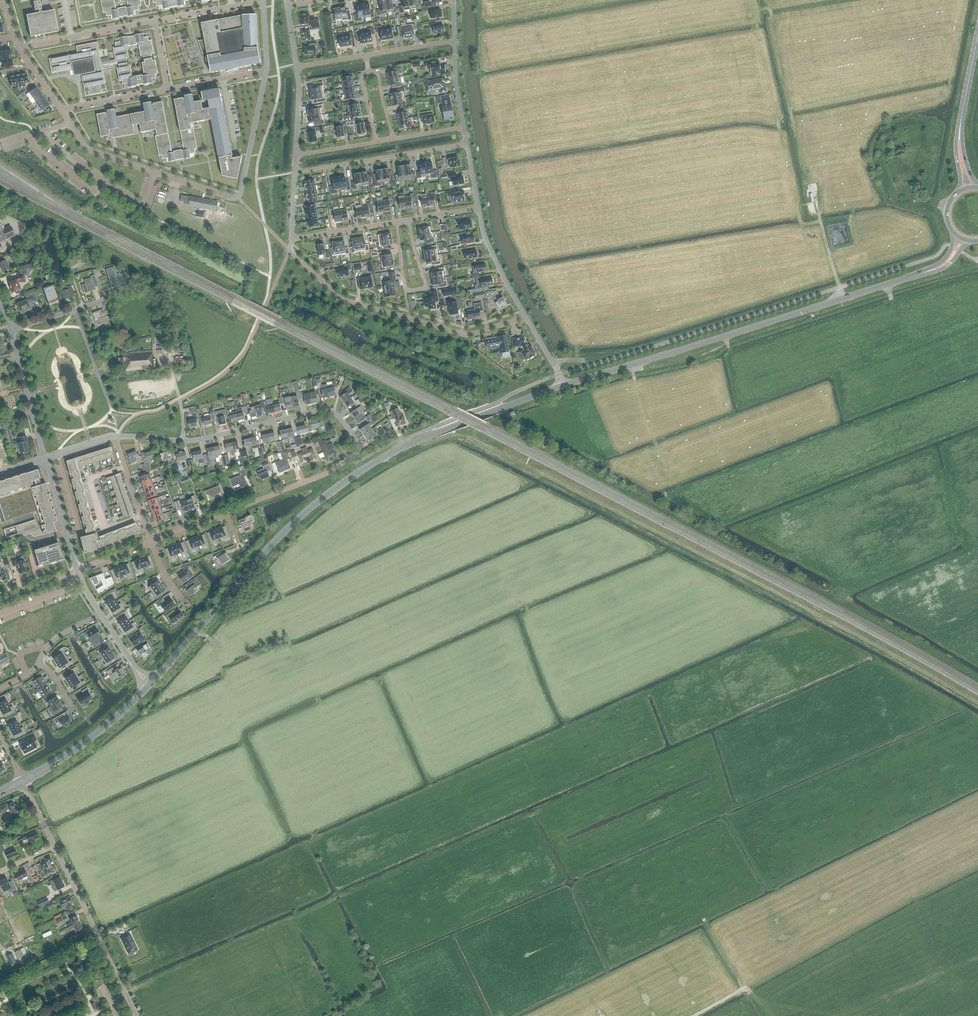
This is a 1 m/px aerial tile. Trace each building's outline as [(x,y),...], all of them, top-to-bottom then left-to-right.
[(41,12),(40,9),(41,9),(40,5),(39,1),(37,2),(36,0),(33,0),(33,2),(34,11),(38,10),(38,13),(26,15),(30,37),(44,34),(58,32),(54,10),(41,12)] [(128,8),(126,8),(126,7),(117,8),(118,9),(116,10),(114,0),(100,0),(103,13),(105,12),(106,16),(111,15),(112,19),(120,18),(120,17),(127,16),(135,15),(134,11),(139,10),(139,6),(141,6),(140,0),(126,0),(128,8)] [(166,0),(152,0),(153,3),(156,3),(157,7),(161,6),(162,10),(170,8),(177,6),(177,7),(185,5),(185,1),(190,0),(189,0),(167,0),(166,0)] [(381,14),(387,13),(385,0),(379,1),(380,9),(377,9),(378,15),(381,15),(381,14)] [(385,0),(387,13),(393,12),(394,13),(397,12),(396,6),(393,7),(392,0),(386,0),(385,0)] [(408,0),(402,0),(402,5),(399,5),(400,12),(404,11),(403,10),(410,9),(408,0)] [(410,9),(416,8),(416,9),(420,8),(419,2),(415,3),(415,0),(408,0),(410,9)] [(368,3),(362,4),(364,18),(365,19),(370,18),(370,19),(374,18),(373,12),(369,12),(368,3)] [(361,18),(364,18),(362,4),(356,5),(357,15),(354,15),(356,22),(362,21),(361,18)] [(346,7),(340,8),(342,20),(342,21),(348,20),(348,21),(351,20),(350,14),(347,14),(346,7)] [(336,21),(342,20),(340,8),(334,9),(335,17),(332,17),(333,24),(336,24),(336,21)] [(430,11),(431,18),(442,17),(441,15),(442,15),(442,11),(441,11),(440,9),(430,11)] [(298,14),(299,19),(300,25),(310,23),(310,24),(315,24),(314,17),(309,18),(309,13),(303,14),(302,14),(298,14)] [(203,57),(204,57),(207,57),(210,73),(230,69),(234,69),(234,68),(260,63),(258,48),(256,14),(243,15),(201,23),(204,40),(198,41),(198,40),(197,40),(203,57)] [(444,32),(443,25),(436,26),(435,23),(429,24),(430,27),(431,27),(433,34),(444,32)] [(381,41),(387,40),(385,28),(382,29),(382,26),(376,27),(377,32),(380,32),(381,41)] [(365,33),(367,43),(372,42),(371,35),(374,34),(373,28),(367,29),(368,32),(365,32),(365,33)] [(303,41),(311,40),(309,29),(301,31),(303,41)] [(361,44),(367,43),(365,33),(365,32),(365,31),(359,32),(359,31),(355,31),(356,37),(359,37),(361,44)] [(352,45),(351,40),(354,40),(353,32),(349,32),(350,34),(344,35),(344,36),(346,46),(352,45)] [(136,86),(136,85),(137,85),(143,84),(144,85),(152,83),(151,79),(156,78),(155,74),(158,74),(155,60),(153,61),(152,58),(149,59),(149,58),(149,57),(152,57),(151,54),(154,53),(151,40),(149,40),(148,37),(143,37),(142,33),(134,35),(134,36),(127,37),(127,36),(119,38),(120,42),(115,43),(115,47),(113,47),(115,60),(116,65),(102,68),(101,63),(97,42),(76,46),(77,53),(49,59),(52,73),(56,72),(58,72),(66,70),(75,68),(76,73),(79,73),(81,72),(83,81),(85,93),(88,92),(89,95),(103,92),(103,90),(106,89),(103,70),(109,69),(117,68),(119,81),(122,81),(123,85),(127,84),(128,88),(136,86)] [(344,36),(339,37),(338,34),(335,35),(336,41),(339,40),(340,47),(346,46),(344,36)] [(311,46),(304,47),(304,48),(304,49),(304,52),(305,52),(305,55),(316,53),(315,46),(317,46),(316,43),(311,43),(311,46)] [(431,74),(445,72),(444,66),(440,66),(439,61),(426,63),(427,68),(430,68),(431,74)] [(399,77),(398,73),(402,73),(401,67),(399,68),(393,69),(394,72),(386,73),(387,79),(399,77)] [(23,86),(20,74),(14,75),(16,85),(20,84),(20,87),(23,86)] [(438,78),(438,76),(425,79),(427,92),(440,90),(440,94),(447,93),(445,83),(446,83),(445,77),(438,78)] [(400,77),(399,77),(387,79),(388,85),(396,84),(396,87),(402,86),(402,83),(401,83),(400,77)] [(310,94),(323,92),(322,86),(323,86),(322,82),(316,83),(317,86),(309,88),(309,89),(309,90),(309,92),(310,93),(310,94)] [(29,92),(32,97),(39,92),(36,87),(29,92)] [(401,98),(404,98),(403,92),(405,92),(404,88),(396,90),(397,92),(390,94),(391,100),(401,98)] [(194,130),(193,129),(191,129),(190,125),(190,123),(198,122),(211,119),(219,159),(219,160),(219,161),(222,176),(237,179),(240,164),(242,157),(238,158),(232,159),(219,89),(206,92),(207,93),(202,94),(202,93),(201,93),(203,101),(208,100),(209,108),(203,109),(201,101),(194,102),(192,94),(184,96),(185,99),(183,99),(183,98),(174,100),(184,150),(172,153),(162,102),(153,104),(153,105),(152,105),(151,102),(143,104),(145,112),(116,117),(115,109),(107,111),(108,114),(106,114),(106,113),(97,114),(101,137),(110,135),(110,134),(111,134),(112,138),(135,134),(133,125),(140,124),(141,133),(156,130),(157,135),(155,136),(159,156),(161,155),(162,159),(167,158),(168,162),(176,161),(176,160),(179,159),(183,159),(191,158),(190,154),(195,153),(194,149),(197,149),(194,130)] [(35,101),(42,96),(39,92),(32,97),(35,101)] [(324,98),(323,92),(310,94),(311,100),(319,99),(319,102),(326,101),(325,98),(324,98)] [(42,96),(35,101),(34,102),(37,107),(45,101),(42,96)] [(444,103),(443,97),(436,98),(437,104),(442,103),(442,106),(444,120),(449,120),(449,121),(454,120),(453,120),(451,105),(444,106),(444,103)] [(402,104),(401,98),(391,100),(392,106),(399,105),(400,108),(406,107),(405,103),(402,104)] [(45,101),(37,107),(40,111),(49,105),(45,101)] [(347,106),(348,111),(360,109),(359,104),(351,105),(351,102),(343,103),(344,106),(347,106)] [(308,110),(309,116),(322,114),(321,108),(323,108),(322,105),(315,106),(315,109),(308,110)] [(361,116),(360,109),(348,111),(347,112),(348,118),(361,116)] [(408,118),(407,112),(408,112),(408,109),(403,109),(403,112),(396,114),(397,120),(408,118)] [(423,125),(434,123),(434,122),(435,121),(434,118),(433,118),(433,114),(424,116),(423,112),(418,113),(419,119),(422,119),(423,125)] [(323,121),(322,114),(309,116),(309,118),(309,119),(309,121),(310,121),(310,123),(317,122),(318,125),(324,124),(323,120),(323,121)] [(399,126),(406,125),(406,127),(412,126),(410,117),(408,118),(397,120),(399,126)] [(336,127),(337,138),(344,137),(343,129),(346,129),(345,123),(339,124),(340,127),(336,127)] [(363,123),(356,124),(357,134),(359,134),(359,135),(363,135),(363,134),(365,133),(363,123)] [(315,131),(307,132),(309,143),(311,142),(311,143),(315,143),(315,142),(317,141),(315,131)] [(461,165),(461,162),(460,162),(459,161),(458,161),(458,157),(449,159),(446,159),(446,157),(442,158),(443,164),(449,163),(450,168),(460,166),(460,165),(461,165)] [(425,162),(427,175),(431,174),(431,178),(437,177),(436,170),(433,171),(432,162),(430,162),(430,161),(425,162)] [(428,176),(427,175),(425,162),(420,163),(420,164),(419,164),(420,172),(417,172),(418,178),(421,178),(421,177),(428,176)] [(410,165),(403,166),(405,179),(411,178),(412,179),(415,178),(414,172),(411,172),(410,165)] [(399,180),(405,179),(403,166),(397,167),(398,174),(395,175),(396,182),(400,181),(399,180)] [(388,168),(382,169),(384,182),(390,181),(390,182),(393,181),(392,175),(389,176),(388,168)] [(378,183),(384,182),(382,169),(375,170),(376,178),(373,178),(374,184),(378,184),(378,183)] [(366,172),(360,173),(362,186),(368,185),(368,186),(372,185),(371,179),(368,179),(366,172)] [(356,187),(362,186),(360,173),(353,174),(355,182),(352,182),(353,189),(356,189),(356,187)] [(464,184),(462,176),(456,177),(456,173),(449,175),(450,179),(452,178),(453,185),(459,184),(459,185),(462,185),(462,184),(464,184)] [(341,176),(338,177),(340,189),(340,191),(347,189),(347,190),(350,189),(349,183),(346,184),(345,176),(344,177),(343,176),(341,176)] [(337,190),(340,189),(338,177),(336,177),(333,177),(333,179),(332,179),(333,186),(330,187),(331,194),(337,193),(337,190)] [(456,190),(446,192),(447,196),(452,196),(454,204),(459,203),(459,202),(465,201),(464,197),(465,197),(464,191),(456,192),(456,190)] [(426,196),(428,206),(434,205),(433,198),(436,198),(435,192),(429,193),(430,196),(427,196),(426,196)] [(410,196),(404,197),(406,208),(412,207),(411,200),(414,199),(413,193),(410,194),(410,196)] [(422,207),(428,206),(426,196),(427,196),(426,194),(420,195),(420,194),(417,195),(418,201),(421,200),(422,207)] [(400,209),(406,208),(404,197),(404,195),(398,196),(400,209)] [(388,199),(382,200),(384,212),(391,211),(389,203),(393,203),(391,196),(388,196),(388,199)] [(189,205),(216,210),(217,202),(191,197),(189,205)] [(378,213),(384,212),(382,200),(377,201),(376,199),(373,200),(374,206),(377,206),(378,213)] [(367,206),(362,207),(361,207),(363,217),(369,216),(368,209),(371,209),(370,202),(367,203),(367,206)] [(357,219),(363,217),(361,207),(362,207),(361,205),(355,206),(355,204),(351,204),(353,212),(356,211),(357,219)] [(457,230),(472,228),(471,226),(472,225),(472,222),(471,222),(470,220),(459,222),(459,227),(456,227),(457,230)] [(3,229),(0,231),(0,242),(7,239),(15,235),(11,226),(3,229)] [(418,229),(419,235),(431,233),(431,232),(430,226),(418,229)] [(432,232),(431,232),(431,233),(419,235),(420,241),(427,240),(428,243),(434,242),(433,238),(432,232)] [(459,245),(474,242),(474,240),(475,240),(474,236),(473,236),(473,234),(461,236),(462,241),(459,242),(459,245)] [(358,238),(360,251),(365,250),(366,251),(369,250),(368,244),(365,245),(364,237),(358,238)] [(354,252),(360,251),(358,238),(352,239),(353,247),(350,247),(351,253),(355,253),(354,252)] [(392,245),(391,239),(378,241),(379,247),(392,245)] [(344,241),(338,242),(340,255),(345,254),(346,254),(349,254),(348,248),(345,248),(344,241)] [(326,258),(329,257),(328,251),(325,252),(324,244),(317,245),(317,248),(316,248),(317,252),(318,252),(319,256),(325,255),(326,258)] [(424,251),(425,257),(437,255),(436,249),(437,249),(436,246),(430,247),(431,250),(424,251)] [(464,251),(465,259),(477,257),(476,255),(477,255),(477,251),(476,251),(476,249),(464,251)] [(382,259),(382,261),(392,259),(391,254),(384,255),(384,252),(378,253),(379,259),(382,259)] [(9,257),(7,253),(2,256),(3,259),(4,260),(0,262),(0,264),(3,271),(9,269),(4,259),(9,257)] [(438,261),(437,255),(425,257),(426,263),(433,262),(433,265),(441,264),(440,261),(438,261)] [(392,259),(382,261),(381,262),(382,265),(379,265),(380,271),(386,270),(385,267),(394,266),(392,259)] [(353,264),(354,271),(362,270),(361,263),(353,264)] [(473,273),(471,273),(472,277),(479,275),(479,272),(486,271),(485,264),(482,264),(482,263),(478,264),(478,265),(472,266),(473,273)] [(337,269),(337,271),(336,271),(337,275),(338,275),(338,277),(349,275),(348,270),(351,270),(350,264),(344,265),(344,268),(337,269)] [(114,287),(123,284),(119,274),(116,275),(113,267),(106,270),(111,287),(113,287),(114,287)] [(29,274),(30,273),(28,268),(16,272),(18,279),(8,282),(9,282),(12,293),(15,292),(16,294),(20,293),(19,290),(21,289),(18,283),(25,281),(23,276),(29,274)] [(431,273),(432,280),(442,278),(444,278),(443,272),(444,271),(444,268),(438,269),(438,272),(431,273)] [(385,297),(394,295),(392,281),(396,281),(395,272),(394,272),(395,272),(389,273),(390,282),(382,283),(382,282),(383,288),(384,288),(384,292),(383,292),(384,298),(385,297)] [(95,289),(94,287),(98,286),(94,275),(90,276),(91,277),(84,280),(85,283),(81,285),(81,286),(84,293),(95,289)] [(360,290),(373,288),(371,277),(358,279),(360,290)] [(475,289),(469,290),(469,293),(489,290),(488,287),(487,287),(487,286),(493,285),(492,283),(493,283),(493,279),(492,279),(491,277),(480,279),(480,284),(477,285),(478,287),(475,288),(475,289)] [(442,278),(432,280),(433,285),(440,284),(441,287),(447,286),(446,283),(443,283),(442,278)] [(72,288),(71,286),(73,285),(71,279),(68,281),(70,286),(67,287),(68,290),(61,292),(63,299),(74,296),(72,288)] [(53,285),(42,289),(48,305),(59,302),(53,285)] [(457,298),(455,288),(443,290),(444,296),(453,295),(454,302),(449,303),(449,307),(448,307),(449,312),(450,311),(451,315),(458,314),(457,308),(463,307),(462,297),(457,298)] [(30,309),(28,304),(38,300),(34,291),(25,294),(26,298),(26,300),(17,304),(20,312),(21,313),(22,313),(23,313),(24,312),(30,309)] [(424,303),(425,307),(428,306),(428,309),(431,309),(431,310),(436,309),(436,308),(435,302),(438,301),(436,291),(431,292),(431,297),(426,298),(427,302),(424,303)] [(495,303),(499,310),(502,308),(503,308),(503,307),(507,305),(504,301),(505,301),(502,297),(501,298),(499,294),(495,296),(492,291),(489,292),(489,291),(484,294),(486,298),(491,295),(495,302),(495,303)] [(475,310),(467,311),(469,319),(476,318),(476,317),(480,316),(479,311),(483,311),(481,303),(474,304),(475,310)] [(106,316),(105,316),(103,310),(92,313),(96,326),(103,324),(105,327),(110,325),(106,316)] [(509,351),(506,336),(499,337),(499,339),(486,341),(487,347),(495,346),(495,347),(501,346),(502,353),(509,351)] [(535,354),(531,347),(529,348),(527,345),(528,345),(524,337),(512,339),(513,347),(519,346),(521,350),(520,351),(525,360),(529,358),(529,359),(534,356),(534,355),(535,354)] [(153,350),(129,352),(129,354),(119,355),(119,362),(125,361),(125,371),(154,368),(153,350)] [(316,402),(318,401),(316,395),(319,395),(318,389),(316,383),(316,381),(313,382),(315,392),(309,393),(312,404),(316,403),(316,402)] [(336,395),(334,388),(337,387),(336,381),(332,382),(332,384),(327,385),(328,389),(330,396),(336,395)] [(300,406),(298,400),(301,399),(300,393),(299,389),(298,389),(298,386),(295,387),(296,390),(295,390),(297,399),(292,401),(294,408),(298,407),(298,406),(300,406)] [(351,398),(351,397),(349,394),(353,391),(350,387),(345,390),(346,393),(340,397),(344,402),(351,398)] [(330,396),(328,389),(321,390),(323,398),(330,396)] [(300,393),(301,399),(304,398),(305,404),(307,404),(307,405),(312,404),(309,393),(303,394),(303,392),(300,393)] [(363,401),(360,398),(355,401),(352,396),(351,397),(351,398),(344,402),(347,408),(353,403),(355,406),(360,403),(363,401)] [(280,411),(281,410),(280,404),(283,403),(281,397),(278,398),(279,401),(273,403),(275,413),(280,411)] [(288,399),(289,401),(286,402),(284,397),(281,397),(283,403),(285,403),(287,409),(288,408),(289,409),(294,408),(292,401),(291,399),(288,399)] [(264,408),(267,407),(268,413),(270,413),(271,414),(275,413),(273,403),(267,404),(266,401),(263,402),(264,408)] [(262,416),(262,415),(263,415),(261,409),(264,408),(263,402),(260,402),(260,405),(254,406),(257,417),(262,416)] [(361,413),(363,412),(365,411),(362,408),(363,407),(360,403),(355,406),(357,409),(351,413),(355,418),(362,414),(361,413)] [(249,411),(250,418),(252,417),(252,418),(257,417),(254,406),(250,407),(250,405),(244,406),(246,412),(249,411)] [(236,411),(238,421),(243,420),(243,419),(245,419),(243,413),(246,412),(244,406),(238,408),(238,411),(236,411)] [(213,413),(212,408),(209,409),(210,413),(209,413),(210,416),(209,416),(209,415),(208,414),(204,415),(204,416),(204,418),(203,418),(204,425),(212,423),(211,419),(215,418),(213,413)] [(402,425),(405,424),(404,420),(405,419),(403,415),(402,415),(401,413),(400,413),(398,408),(389,411),(392,419),(395,418),(396,422),(398,422),(399,425),(401,425),(402,425)] [(196,414),(198,414),(197,410),(191,412),(191,415),(193,415),(194,419),(188,421),(190,428),(198,426),(196,419),(197,419),(196,414)] [(234,422),(238,421),(236,411),(230,413),(230,410),(226,411),(228,416),(231,416),(232,422),(234,422)] [(213,413),(215,418),(218,418),(219,425),(226,424),(224,416),(221,416),(218,411),(213,413)] [(365,419),(364,418),(362,414),(355,418),(358,424),(365,419)] [(360,429),(364,435),(372,430),(372,429),(369,426),(378,420),(375,416),(373,417),(368,420),(370,423),(360,429)] [(307,425),(309,432),(312,431),(311,430),(321,428),(322,431),(329,430),(327,421),(307,425)] [(309,432),(307,425),(298,427),(300,434),(300,435),(309,433),(308,432),(309,432)] [(11,426),(5,427),(9,443),(14,442),(11,426)] [(376,426),(372,429),(372,430),(364,435),(367,440),(375,435),(374,433),(377,431),(375,429),(377,428),(376,426)] [(292,428),(286,430),(288,439),(294,437),(292,428)] [(288,439),(286,430),(280,431),(282,440),(288,439)] [(274,433),(268,434),(270,443),(276,442),(276,440),(274,433)] [(266,442),(267,444),(270,443),(268,434),(262,436),(263,443),(266,442)] [(20,437),(24,453),(32,451),(29,435),(20,437)] [(256,437),(250,439),(252,445),(251,445),(252,449),(258,447),(259,453),(263,452),(261,446),(260,446),(259,442),(257,442),(256,437)] [(333,443),(332,443),(331,439),(325,441),(325,440),(319,442),(325,457),(335,453),(333,448),(335,448),(334,448),(333,448),(331,443),(333,443)] [(443,452),(452,444),(449,440),(439,447),(443,452)] [(10,455),(7,445),(0,448),(0,458),(10,455)] [(213,448),(216,458),(218,458),(217,454),(221,453),(219,446),(213,448)] [(110,447),(103,449),(106,459),(111,458),(112,461),(114,461),(110,447)] [(312,448),(308,450),(306,447),(301,449),(302,452),(298,454),(302,464),(307,462),(305,457),(310,455),(313,462),(317,460),(312,448)] [(209,458),(213,457),(213,459),(216,458),(213,448),(207,449),(208,454),(205,454),(207,463),(208,465),(211,465),(209,458)] [(103,449),(96,451),(99,461),(100,465),(103,464),(101,460),(106,459),(103,449)] [(201,450),(192,453),(194,459),(194,460),(198,460),(199,463),(204,462),(204,464),(207,463),(205,454),(202,455),(201,450)] [(290,469),(287,459),(289,458),(290,459),(293,457),(293,458),(297,456),(294,450),(285,454),(286,458),(275,462),(279,473),(283,471),(283,470),(286,469),(286,470),(290,469)] [(96,451),(89,453),(92,463),(93,467),(96,466),(95,463),(99,461),(96,451)] [(128,453),(130,460),(131,463),(137,461),(136,458),(138,457),(140,456),(139,454),(137,455),(136,452),(134,453),(134,451),(128,453)] [(145,452),(141,453),(144,464),(147,470),(151,469),(148,460),(155,458),(153,451),(145,453),(145,452)] [(176,463),(175,461),(173,456),(170,456),(169,451),(160,454),(162,461),(163,461),(163,460),(167,459),(168,462),(171,461),(172,464),(176,463)] [(185,452),(182,453),(182,451),(179,452),(180,454),(176,455),(178,461),(179,461),(179,462),(187,459),(187,458),(185,452)] [(89,453),(82,456),(85,466),(87,469),(89,469),(88,465),(92,463),(89,453)] [(82,456),(75,458),(79,472),(82,471),(81,467),(85,466),(82,456)] [(125,534),(126,537),(135,533),(134,531),(138,529),(136,525),(124,530),(123,528),(114,532),(115,533),(112,534),(111,533),(102,537),(103,538),(95,541),(92,531),(94,530),(91,521),(90,521),(89,518),(90,518),(88,508),(86,509),(86,506),(87,506),(84,496),(83,496),(82,493),(84,493),(81,483),(80,484),(79,481),(80,481),(78,471),(76,471),(73,459),(68,460),(69,464),(67,464),(69,474),(72,473),(73,479),(71,480),(73,487),(75,486),(77,491),(74,492),(76,499),(79,498),(80,504),(77,504),(79,511),(82,511),(84,516),(81,517),(83,524),(85,523),(87,529),(84,529),(86,536),(82,537),(86,552),(109,544),(108,541),(113,539),(114,542),(121,539),(120,536),(125,534)] [(269,477),(267,472),(272,471),(269,464),(263,466),(263,468),(257,471),(259,474),(258,475),(261,480),(269,477)] [(21,537),(23,536),(30,534),(31,535),(33,536),(35,536),(56,531),(56,530),(55,530),(53,522),(55,521),(56,521),(56,520),(46,483),(45,483),(41,472),(40,470),(39,469),(37,469),(29,472),(29,470),(0,479),(0,543),(21,537)] [(239,471),(240,475),(230,479),(231,482),(233,487),(239,484),(240,488),(247,485),(244,477),(247,475),(245,469),(239,471)] [(119,473),(105,478),(106,480),(110,479),(111,484),(121,480),(119,473)] [(140,477),(142,482),(151,479),(150,473),(140,477)] [(153,484),(151,479),(142,482),(143,488),(153,484)] [(111,484),(108,485),(108,487),(112,486),(114,490),(124,487),(121,480),(111,484)] [(155,490),(153,484),(143,488),(145,493),(155,490)] [(223,495),(219,485),(204,491),(206,495),(209,494),(211,499),(210,500),(215,498),(214,495),(222,492),(223,495)] [(114,490),(110,492),(111,494),(114,493),(116,497),(126,494),(124,487),(114,490)] [(157,495),(155,490),(145,493),(147,499),(157,495)] [(116,497),(112,498),(113,501),(117,500),(118,504),(128,501),(126,494),(116,497)] [(194,495),(186,498),(190,510),(195,508),(194,503),(197,502),(194,495)] [(150,506),(160,503),(158,497),(148,501),(150,506)] [(180,500),(177,501),(179,507),(182,506),(184,512),(190,510),(186,498),(180,500)] [(374,500),(368,503),(375,513),(381,510),(374,500)] [(118,504),(114,505),(115,508),(119,506),(121,511),(131,508),(128,501),(118,504)] [(152,512),(162,508),(160,503),(150,506),(152,512)] [(131,508),(121,511),(122,516),(118,517),(119,519),(133,515),(131,508)] [(162,508),(152,512),(154,517),(163,514),(162,508)] [(165,519),(163,514),(154,517),(155,523),(158,522),(159,525),(165,523),(164,520),(165,519)] [(244,519),(245,520),(239,522),(240,526),(242,526),(243,528),(245,532),(244,533),(245,533),(251,531),(249,524),(253,523),(251,517),(244,519)] [(219,527),(216,529),(219,538),(222,536),(224,540),(229,537),(229,538),(230,538),(227,531),(224,532),(222,527),(220,528),(219,527)] [(216,539),(219,538),(216,529),(212,530),(212,531),(210,532),(212,537),(209,538),(211,544),(217,542),(216,539)] [(198,535),(195,537),(198,546),(202,544),(203,548),(209,545),(206,539),(203,540),(201,535),(199,536),(198,535)] [(198,546),(195,537),(191,538),(191,539),(189,540),(191,545),(188,546),(190,552),(196,550),(195,547),(198,546)] [(37,549),(33,550),(38,565),(43,564),(43,565),(51,563),(63,559),(61,553),(58,542),(57,543),(44,547),(37,549)] [(177,543),(174,545),(177,554),(181,552),(182,556),(188,553),(185,547),(182,548),(180,543),(178,544),(177,543)] [(177,554),(174,545),(171,546),(171,547),(168,548),(170,553),(167,554),(169,561),(170,561),(170,560),(175,558),(174,555),(177,554)] [(220,552),(212,556),(217,566),(229,560),(226,554),(224,555),(223,554),(222,554),(220,552)] [(18,573),(27,571),(26,567),(24,560),(23,556),(20,557),(21,561),(17,562),(16,559),(11,560),(13,566),(16,566),(16,568),(17,568),(18,573)] [(140,558),(143,567),(147,566),(148,569),(153,567),(154,567),(151,560),(148,561),(146,556),(144,557),(143,556),(140,558)] [(143,567),(140,558),(136,559),(136,560),(134,561),(136,566),(133,567),(135,574),(141,571),(140,568),(143,567)] [(122,565),(119,566),(122,575),(126,574),(127,577),(133,575),(130,568),(127,569),(125,564),(123,565),(122,565)] [(178,575),(183,582),(186,580),(187,581),(190,578),(192,576),(187,569),(189,568),(187,564),(182,568),(184,571),(178,575)] [(119,576),(122,575),(119,566),(116,567),(116,568),(113,569),(115,574),(112,575),(114,582),(115,582),(120,579),(119,576)] [(92,583),(94,586),(97,583),(97,581),(100,580),(102,585),(96,589),(98,593),(108,587),(102,573),(89,578),(92,583)] [(148,587),(151,592),(161,585),(158,580),(153,583),(151,581),(148,583),(150,585),(148,587)] [(186,591),(190,596),(198,590),(196,588),(199,585),(195,580),(189,584),(191,587),(186,591)] [(151,592),(157,599),(163,595),(161,592),(165,590),(161,585),(151,592)] [(106,604),(107,607),(116,602),(114,599),(117,597),(113,591),(114,591),(107,595),(109,598),(105,601),(106,603),(106,604)] [(163,599),(156,604),(158,607),(160,605),(164,611),(165,611),(164,611),(174,604),(170,598),(165,601),(163,599)] [(116,602),(107,607),(109,610),(110,610),(112,612),(116,609),(119,612),(125,608),(124,608),(121,603),(118,605),(116,602)] [(177,621),(177,620),(182,616),(178,609),(173,613),(172,611),(164,616),(167,621),(170,619),(172,623),(173,622),(174,623),(177,621)] [(118,624),(120,627),(128,621),(126,618),(129,617),(126,611),(127,610),(126,610),(120,614),(122,618),(117,621),(119,623),(118,624)] [(128,621),(120,627),(122,630),(123,630),(124,632),(129,629),(131,632),(138,628),(137,628),(133,622),(130,624),(128,621)] [(89,640),(100,634),(96,628),(91,632),(89,629),(83,633),(85,636),(86,635),(89,640)] [(129,639),(134,647),(140,642),(142,645),(147,641),(145,638),(143,639),(139,633),(136,634),(132,636),(133,637),(129,639)] [(103,639),(100,634),(89,640),(94,648),(101,644),(99,642),(103,639)] [(143,647),(136,651),(138,655),(139,654),(142,659),(147,656),(147,655),(151,653),(149,650),(150,649),(146,644),(143,646),(143,647)] [(59,654),(52,657),(56,663),(66,656),(63,651),(66,650),(64,646),(57,650),(59,654)] [(98,653),(102,658),(110,653),(107,648),(103,650),(101,647),(95,651),(97,654),(98,653)] [(110,653),(102,658),(105,664),(103,665),(105,667),(111,663),(110,661),(114,658),(110,653)] [(66,656),(56,663),(59,668),(65,664),(67,667),(74,663),(72,660),(69,661),(66,656)] [(122,676),(122,677),(126,675),(122,669),(121,669),(118,664),(107,671),(110,677),(114,674),(117,680),(122,676)] [(71,674),(64,677),(68,683),(78,676),(75,671),(78,670),(76,666),(69,670),(71,674)] [(41,676),(32,681),(37,689),(46,684),(41,676)] [(78,676),(68,683),(71,688),(77,684),(79,687),(86,683),(84,680),(81,681),(78,676)] [(37,689),(34,691),(36,694),(38,693),(41,697),(51,691),(46,684),(37,689)] [(89,691),(87,688),(82,691),(84,694),(77,698),(81,705),(85,703),(89,701),(89,700),(92,699),(87,692),(89,691)] [(7,693),(0,696),(2,700),(0,701),(0,708),(8,704),(6,701),(9,700),(6,694),(7,693)] [(47,702),(50,707),(59,701),(56,696),(52,699),(50,696),(44,700),(46,703),(47,702)] [(62,707),(59,701),(48,707),(53,716),(60,712),(58,709),(62,707)] [(0,708),(0,711),(0,712),(2,712),(3,714),(8,712),(9,715),(16,712),(16,711),(15,712),(12,706),(9,707),(8,704),(0,708)] [(63,713),(53,719),(56,724),(59,722),(62,727),(71,721),(67,715),(64,716),(63,713)] [(12,721),(7,723),(8,726),(9,730),(18,725),(16,722),(20,721),(17,715),(17,714),(10,717),(12,721)] [(18,725),(9,730),(11,733),(12,733),(13,735),(18,733),(20,736),(27,733),(26,733),(23,727),(20,729),(18,725)] [(19,749),(21,754),(22,753),(22,754),(26,752),(27,752),(30,751),(30,750),(34,748),(31,742),(34,740),(31,734),(23,738),(25,741),(18,745),(20,749),(19,749)] [(11,803),(7,805),(6,804),(0,806),(0,813),(8,809),(12,816),(20,811),(15,801),(11,803)] [(34,839),(38,837),(35,831),(29,834),(29,833),(17,839),(21,847),(24,845),(22,841),(28,839),(29,843),(35,840),(34,839)] [(7,859),(17,854),(14,847),(4,852),(7,859)] [(40,864),(42,868),(43,870),(39,872),(41,874),(44,873),(45,875),(51,872),(51,873),(55,871),(53,868),(55,867),(49,857),(44,859),(45,861),(39,863),(40,864)] [(18,880),(20,883),(23,881),(22,878),(27,876),(30,883),(33,882),(32,878),(31,875),(28,869),(25,871),(24,869),(14,873),(18,880)] [(10,893),(16,890),(12,882),(9,883),(6,877),(0,880),(0,885),(3,891),(7,889),(8,892),(9,891),(10,893)] [(57,889),(64,886),(59,877),(53,880),(49,882),(54,891),(57,889)] [(68,911),(73,909),(70,903),(72,902),(69,896),(59,901),(62,908),(66,907),(68,911)] [(68,927),(79,922),(76,915),(70,918),(71,922),(67,924),(68,927)] [(82,928),(79,922),(68,927),(69,930),(74,928),(76,931),(82,928)] [(128,954),(137,949),(130,934),(121,938),(128,954)] [(14,952),(18,961),(25,958),(21,949),(14,952)] [(6,956),(10,965),(16,962),(12,953),(6,956)]
